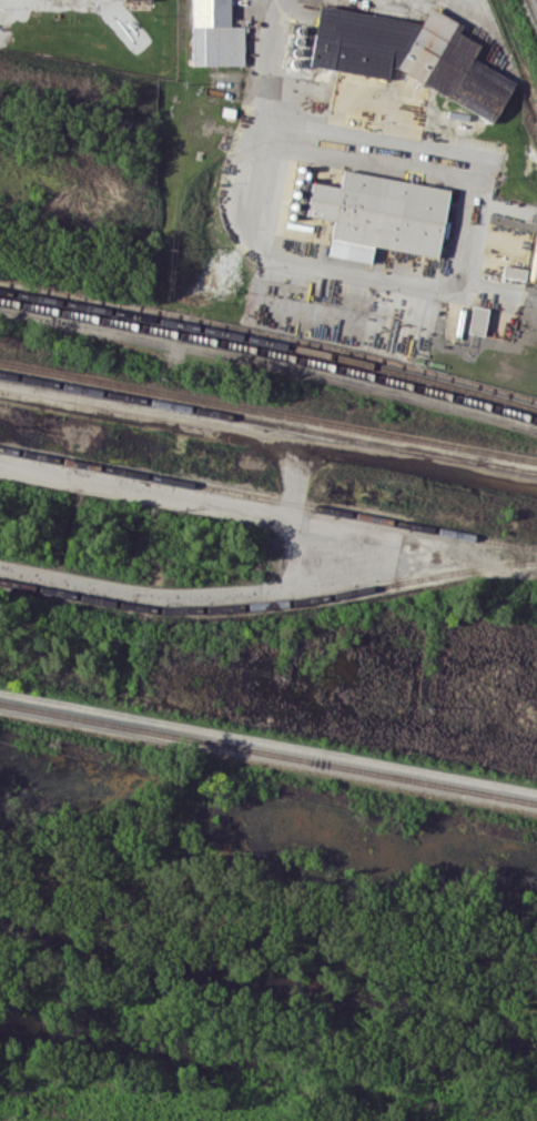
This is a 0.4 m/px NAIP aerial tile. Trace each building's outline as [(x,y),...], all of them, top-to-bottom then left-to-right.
[(191,64),(190,0),(230,0),(230,26),(243,24),(243,64),(191,64)] [(321,1),(421,19),(430,4),(460,22),(456,28),(478,41),(473,53),(515,79),(489,120),(395,64),(384,62),(381,74),(307,62),(321,1)] [(308,182),(335,188),(340,166),(446,189),(433,256),(326,235),(330,219),(302,214),(308,182)] [(483,335),(488,308),(472,305),(467,332),(483,335)]
